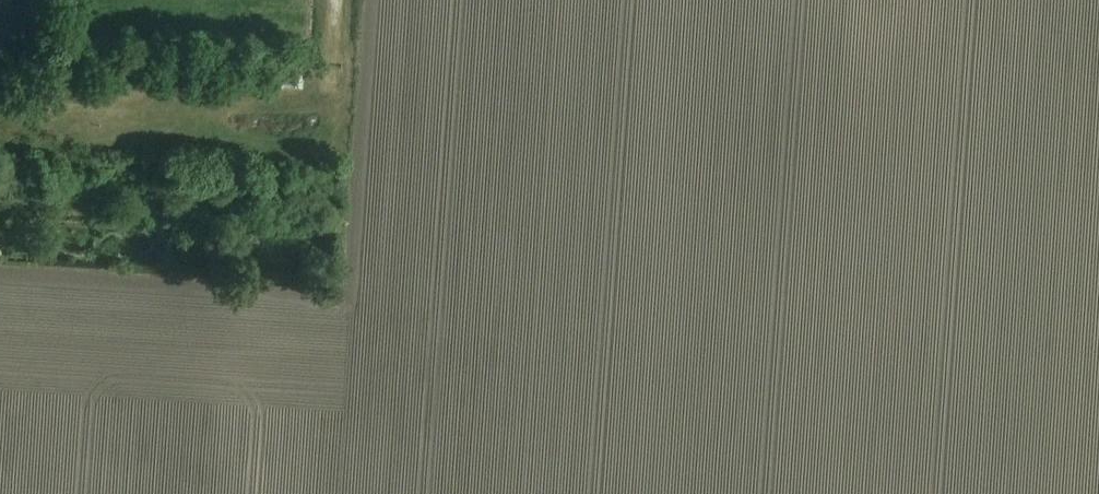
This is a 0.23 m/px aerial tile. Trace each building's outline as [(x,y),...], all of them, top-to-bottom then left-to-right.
[(286,88),(308,88),(308,78),(286,78),(286,88)]
